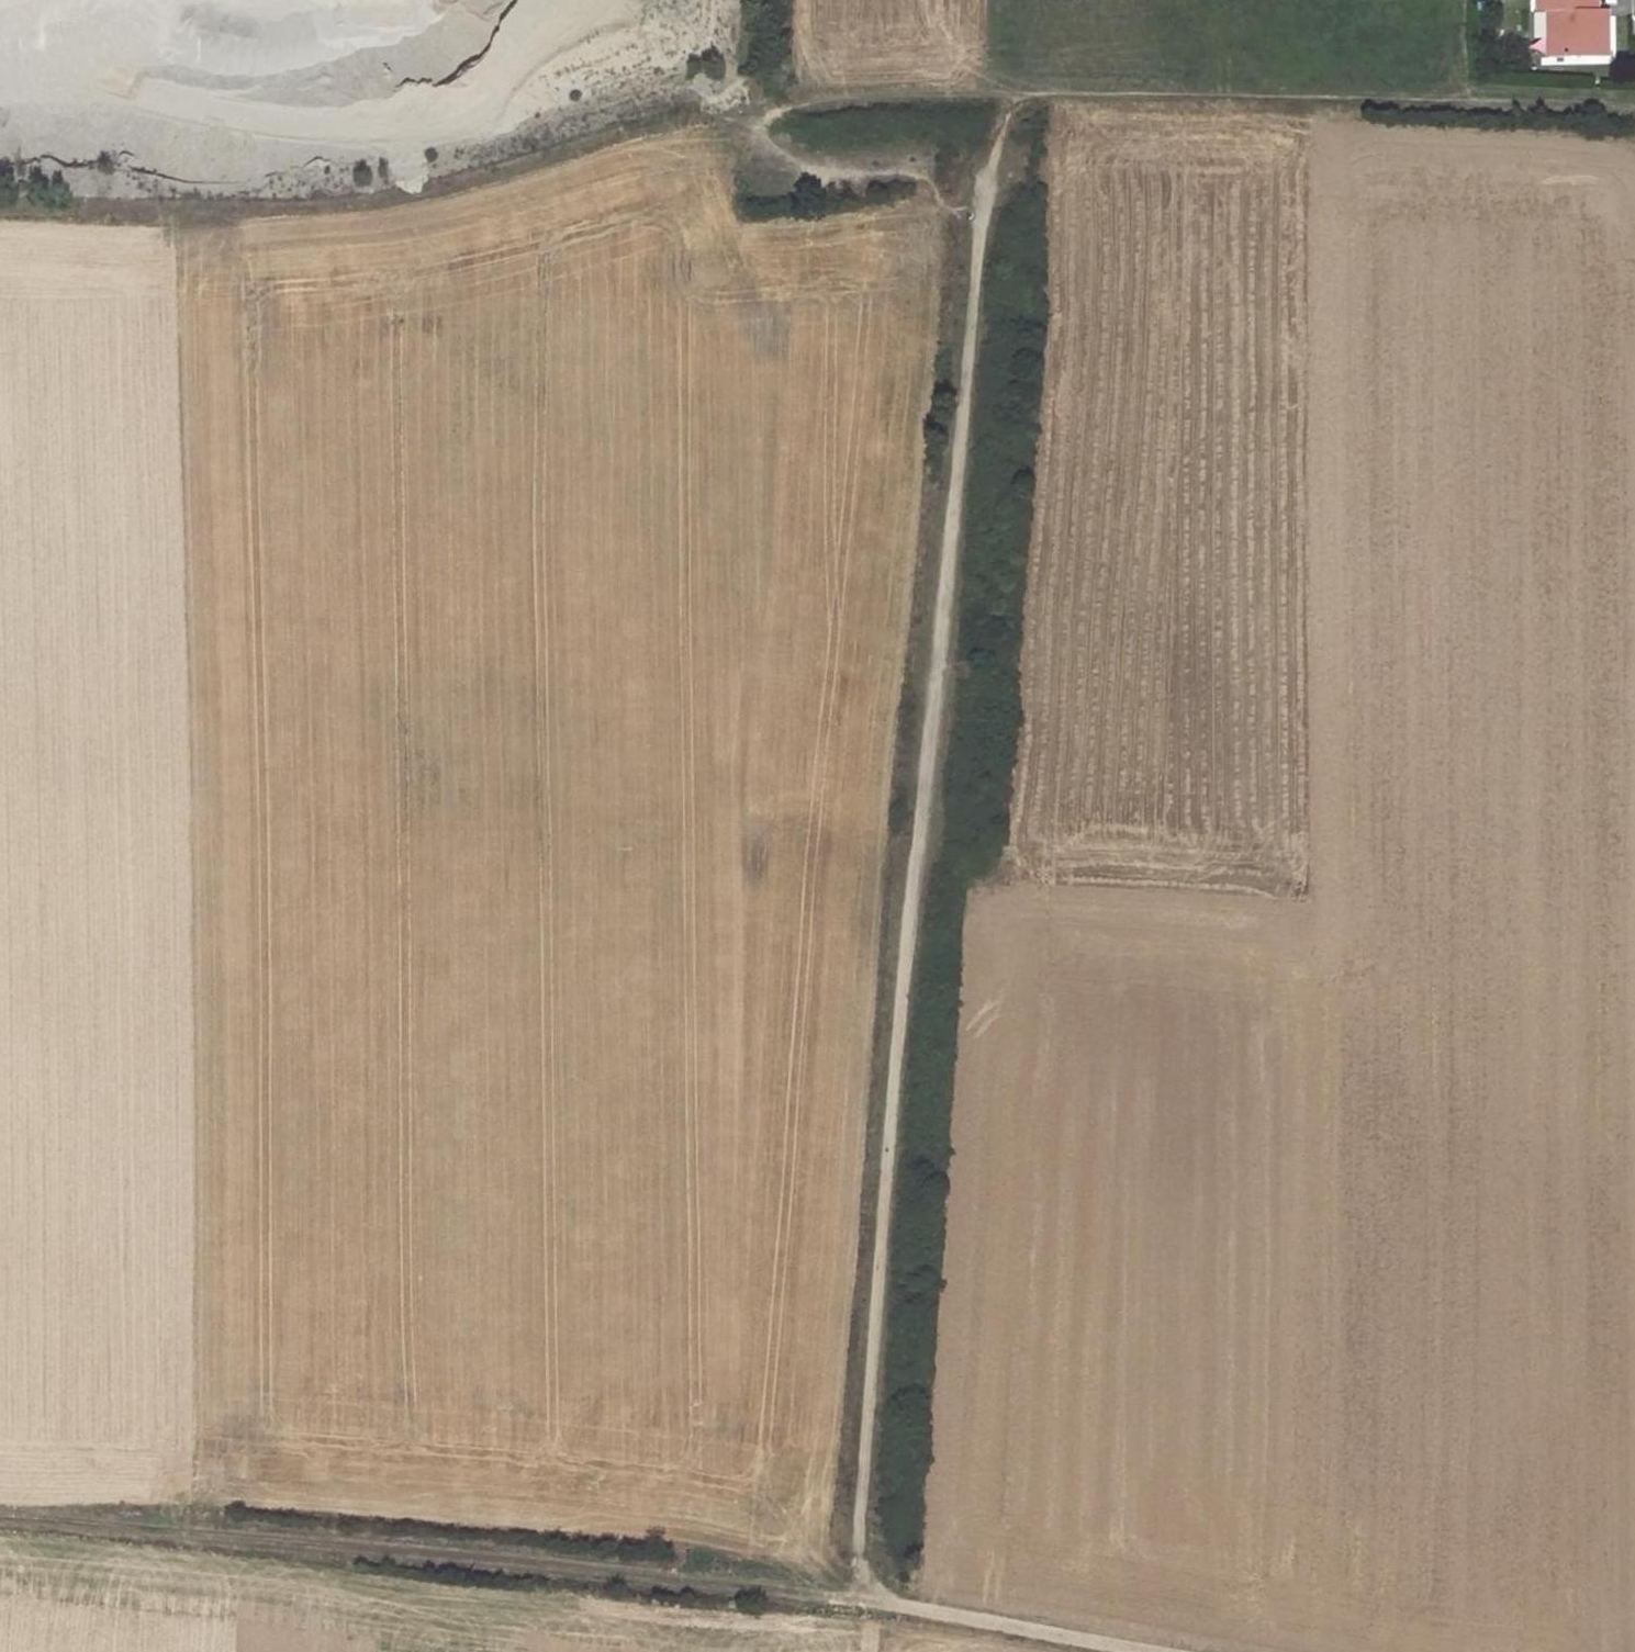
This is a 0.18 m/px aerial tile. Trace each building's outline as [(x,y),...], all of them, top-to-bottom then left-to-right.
[(1548,61),(1605,60),(1605,20),(1593,20),(1592,0),(1535,0),(1535,17),(1547,17),(1548,61)]
